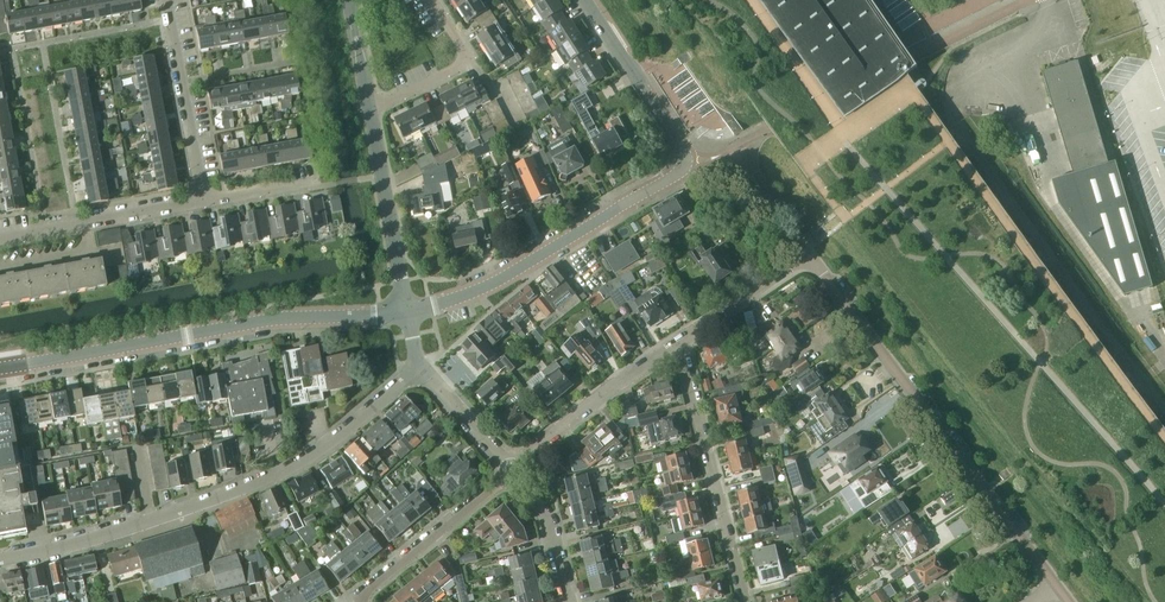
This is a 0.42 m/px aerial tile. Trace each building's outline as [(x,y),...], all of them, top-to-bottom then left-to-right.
[(49,8),(42,9),(39,5),(38,0),(33,0),(34,8),(35,10),(38,29),(53,27),(49,8)] [(71,3),(69,0),(63,0),(63,2),(64,2),(64,5),(68,24),(82,21),(79,2),(71,3)] [(97,18),(93,0),(90,0),(79,2),(82,21),(97,18)] [(111,16),(108,0),(93,0),(97,18),(111,16)] [(126,13),(124,0),(108,0),(111,16),(126,13)] [(126,13),(141,10),(139,0),(124,0),(126,13)] [(495,17),(486,2),(482,5),(479,0),(471,0),(459,8),(468,22),(475,18),(480,26),(495,17)] [(565,17),(561,10),(563,9),(557,0),(547,0),(536,7),(544,20),(541,22),(546,29),(565,17)] [(916,68),(894,35),(889,28),(870,0),(760,0),(813,73),(817,79),(844,117),(849,114),(854,110),(874,97),(878,94),(882,91),(886,88),(904,76),(905,76),(910,71),(916,68)] [(53,27),(68,24),(64,5),(49,8),(53,27)] [(24,32),(38,29),(35,10),(20,13),(24,32)] [(258,40),(255,21),(247,22),(244,18),(243,10),(238,11),(244,42),(258,40)] [(229,45),(244,42),(238,11),(233,12),(234,20),(225,22),(229,45)] [(9,35),(24,32),(20,13),(5,16),(9,33),(9,35)] [(288,34),(285,21),(284,15),(269,18),(273,37),(288,34)] [(0,17),(0,34),(9,33),(5,16),(0,17)] [(229,45),(225,22),(215,23),(214,16),(209,17),(211,27),(214,48),(229,45)] [(200,50),(214,48),(211,27),(209,17),(204,17),(205,25),(195,27),(196,32),(200,50)] [(487,52),(505,41),(500,32),(503,30),(495,17),(480,26),(485,33),(478,37),(487,52)] [(565,17),(546,29),(550,35),(549,35),(559,49),(561,47),(562,48),(580,36),(570,20),(568,22),(565,17)] [(258,40),(273,37),(269,18),(255,21),(258,40)] [(572,69),(591,57),(587,51),(589,49),(580,36),(562,48),(570,60),(567,62),(572,69)] [(503,62),(508,69),(522,60),(517,52),(514,46),(510,49),(505,41),(487,52),(496,66),(503,62)] [(691,58),(683,64),(707,97),(719,114),(727,126),(734,135),(743,131),(743,130),(731,114),(750,100),(748,97),(738,84),(724,64),(710,45),(691,58)] [(136,74),(155,71),(152,56),(133,60),(136,74)] [(591,57),(572,69),(579,80),(580,79),(582,82),(584,82),(587,87),(606,75),(596,60),(594,62),(591,57)] [(1153,288),(1132,219),(1115,162),(1108,164),(1078,61),(1042,72),(1072,175),(1051,181),(1058,205),(1125,296),(1153,288)] [(66,87),(85,83),(83,69),(64,73),(66,87)] [(509,83),(522,77),(519,70),(506,76),(509,83)] [(139,89),(158,85),(155,71),(136,74),(137,81),(134,85),(126,86),(127,92),(136,90),(139,89)] [(284,97),(299,94),(295,75),(280,78),(284,97)] [(512,90),(525,83),(522,77),(509,83),(512,90)] [(269,99),(284,97),(280,78),(266,80),(269,99)] [(255,102),(269,99),(266,80),(251,83),(255,102)] [(477,88),(474,83),(473,84),(472,81),(456,89),(465,108),(474,104),(476,107),(490,100),(483,84),(477,88)] [(69,102),(88,98),(85,83),(66,87),(69,102)] [(251,83),(237,86),(239,97),(241,109),(248,108),(251,108),(252,115),(253,122),(258,121),(257,114),(255,105),(255,104),(254,102),(255,102),(251,83)] [(516,96),(529,89),(525,83),(512,90),(516,96)] [(141,104),(160,100),(158,85),(139,89),(141,104)] [(232,111),(241,109),(237,86),(222,88),(228,120),(233,119),(232,111)] [(223,120),(228,120),(222,88),(207,91),(211,110),(219,109),(221,113),(223,120)] [(465,108),(456,89),(441,97),(444,103),(437,107),(445,123),(459,116),(461,121),(470,116),(465,108)] [(532,96),(531,95),(529,89),(516,96),(519,102),(532,96)] [(522,109),(535,102),(532,96),(519,102),(522,109)] [(72,116),(91,113),(88,98),(69,102),(72,116)] [(487,113),(500,106),(496,99),(483,106),(487,113)] [(620,139),(628,135),(618,117),(609,122),(612,128),(600,135),(587,110),(593,106),(589,99),(574,107),(578,114),(601,157),(624,145),(620,139)] [(144,118),(163,115),(160,100),(141,104),(144,118)] [(525,115),(538,109),(535,102),(522,109),(525,115)] [(445,123),(437,107),(431,110),(429,105),(428,106),(426,104),(411,111),(420,130),(429,126),(431,130),(445,123)] [(490,119),(503,113),(500,106),(487,113),(490,119)] [(563,133),(571,128),(559,106),(550,111),(563,133)] [(9,122),(7,107),(0,108),(0,123),(9,122)] [(538,109),(525,115),(528,121),(541,115),(538,109)] [(412,134),(420,130),(411,111),(396,119),(407,141),(413,138),(412,134)] [(75,131),(94,127),(91,113),(72,116),(75,131)] [(493,125),(506,119),(503,113),(490,119),(493,125)] [(147,133),(166,129),(163,115),(144,118),(147,133)] [(496,131),(509,124),(506,119),(493,125),(496,131)] [(12,136),(9,122),(0,123),(0,139),(12,136)] [(496,131),(499,136),(512,130),(509,124),(496,131)] [(78,146),(97,142),(94,127),(75,131),(78,146)] [(150,148),(169,144),(166,129),(147,133),(150,148)] [(281,164),(278,145),(264,148),(263,145),(268,143),(266,134),(261,135),(263,146),(267,167),(281,164)] [(252,169),(267,167),(263,146),(261,135),(256,136),(257,144),(256,149),(249,150),(252,169)] [(15,151),(12,136),(0,139),(0,154),(15,151)] [(550,153),(554,160),(562,174),(560,180),(566,182),(568,175),(583,167),(582,165),(584,164),(574,148),(574,149),(567,136),(547,147),(550,153)] [(296,161),(311,158),(307,139),(292,142),(296,161)] [(252,169),(249,150),(241,152),(239,148),(237,140),(232,141),(238,172),(252,169)] [(223,175),(238,172),(232,141),(227,142),(228,150),(226,150),(226,154),(219,156),(223,175)] [(80,160),(99,157),(97,142),(78,146),(80,160)] [(281,164),(296,161),(292,142),(278,145),(281,164)] [(152,162),(171,159),(169,144),(150,148),(152,162)] [(480,156),(476,148),(472,150),(476,158),(480,156)] [(17,166),(15,151),(0,154),(0,169),(17,166)] [(436,167),(438,166),(431,153),(416,160),(422,174),(428,171),(436,167)] [(83,175),(102,171),(99,157),(80,160),(83,175)] [(512,167),(517,177),(521,175),(533,202),(535,202),(537,203),(540,201),(541,199),(550,195),(532,157),(516,164),(517,165),(512,167)] [(155,177),(174,173),(171,159),(152,162),(155,177)] [(517,177),(512,167),(510,163),(502,166),(510,184),(506,186),(506,188),(497,192),(508,219),(509,218),(511,219),(515,218),(516,215),(518,215),(517,214),(522,211),(514,191),(521,188),(517,177)] [(20,180),(17,166),(0,169),(0,178),(1,183),(20,180)] [(419,194),(410,196),(412,209),(413,209),(414,215),(424,214),(423,209),(434,207),(435,212),(444,210),(444,207),(440,183),(444,182),(441,167),(437,168),(436,167),(428,171),(429,172),(431,185),(422,187),(423,191),(419,192),(419,194)] [(86,190),(105,186),(102,171),(83,175),(86,190)] [(174,173),(155,177),(158,192),(177,188),(174,173)] [(478,177),(471,178),(473,187),(480,185),(478,177)] [(23,195),(20,180),(1,183),(3,193),(0,194),(0,199),(1,199),(1,198),(4,198),(23,195)] [(105,186),(86,190),(89,204),(108,201),(105,186)] [(23,195),(4,198),(6,213),(25,209),(23,195)] [(487,195),(473,198),(476,209),(489,205),(487,195)] [(683,228),(678,219),(689,213),(678,196),(654,210),(654,211),(655,211),(659,218),(655,221),(665,238),(683,228)] [(295,214),(298,230),(299,229),(300,233),(317,230),(317,226),(326,224),(321,200),(303,203),(305,212),(296,213),(296,214),(295,214)] [(296,214),(296,213),(295,214),(293,205),(275,209),(277,217),(267,219),(268,220),(267,219),(270,235),(271,235),(271,238),(289,235),(288,231),(298,230),(295,214),(296,214)] [(268,220),(267,219),(265,210),(247,214),(249,222),(240,224),(240,225),(239,225),(242,240),(243,240),(244,243),(261,240),(260,237),(270,235),(267,219),(268,220)] [(240,225),(240,224),(239,224),(237,216),(219,219),(221,228),(212,229),(212,230),(211,230),(214,245),(215,245),(215,249),(233,245),(233,242),(242,240),(239,225),(240,225)] [(456,248),(477,243),(477,241),(486,239),(482,220),(472,222),(472,224),(452,229),(456,248)] [(212,230),(212,229),(211,229),(209,221),(191,224),(193,233),(183,235),(186,251),(187,251),(188,254),(205,251),(205,247),(214,245),(211,230),(212,230)] [(183,235),(181,226),(163,230),(165,238),(156,240),(158,256),(159,256),(160,259),(177,256),(177,253),(186,251),(183,235)] [(122,242),(119,228),(112,230),(115,244),(122,242)] [(107,245),(115,244),(112,230),(104,231),(107,245)] [(98,247),(107,245),(104,231),(96,233),(98,247)] [(126,265),(149,261),(149,258),(158,256),(156,240),(155,240),(153,231),(135,235),(137,243),(122,246),(125,265),(126,264),(126,265)] [(626,242),(605,255),(616,273),(637,259),(626,242)] [(709,254),(702,244),(690,252),(702,269),(704,267),(716,283),(732,272),(732,271),(732,269),(732,267),(731,265),(730,264),(728,263),(726,263),(717,248),(709,254)] [(33,299),(71,292),(106,286),(106,285),(114,284),(111,267),(103,269),(101,259),(89,261),(81,263),(66,265),(51,268),(43,270),(28,272),(13,275),(5,277),(0,278),(0,306),(33,299)] [(121,282),(129,281),(126,265),(126,264),(125,265),(118,266),(121,282)] [(582,302),(575,294),(552,265),(542,273),(545,277),(535,286),(556,312),(539,326),(544,332),(546,331),(550,328),(582,302)] [(118,266),(111,267),(114,284),(121,282),(118,266)] [(630,271),(613,280),(627,302),(633,298),(625,285),(635,280),(630,271)] [(618,308),(627,302),(613,280),(598,289),(605,300),(610,296),(618,308)] [(519,310),(521,308),(537,296),(528,285),(507,302),(515,313),(519,310)] [(653,298),(649,292),(636,301),(640,307),(639,308),(652,327),(672,314),(659,295),(653,298)] [(548,318),(555,311),(544,297),(536,303),(548,318)] [(507,302),(496,311),(509,328),(510,329),(514,334),(520,329),(520,328),(515,322),(519,319),(526,314),(521,308),(519,310),(515,313),(507,302)] [(495,311),(476,329),(479,332),(477,334),(490,349),(511,330),(510,329),(509,328),(496,311),(495,311)] [(587,323),(583,326),(589,333),(597,326),(591,313),(588,315),(584,318),(587,323)] [(775,347),(791,336),(781,321),(777,324),(779,327),(768,335),(761,325),(748,335),(751,346),(765,337),(769,342),(771,340),(775,347)] [(622,356),(631,350),(631,349),(634,346),(619,323),(606,331),(622,356)] [(540,327),(533,333),(541,343),(548,337),(540,327)] [(520,341),(526,337),(520,329),(514,334),(520,341)] [(598,363),(602,359),(580,332),(561,348),(570,358),(577,353),(590,369),(592,367),(593,368),(598,364),(598,363)] [(477,334),(462,347),(468,353),(464,356),(475,368),(478,364),(481,368),(496,355),(490,349),(477,334)] [(791,336),(775,347),(776,347),(773,349),(779,357),(775,359),(774,365),(777,370),(783,371),(790,366),(791,360),(789,358),(801,349),(791,336)] [(713,342),(708,345),(704,355),(706,360),(706,359),(710,368),(730,359),(729,358),(736,355),(729,338),(722,341),(721,339),(713,343),(713,342)] [(320,362),(317,345),(281,352),(291,406),(315,402),(312,387),(303,389),(301,379),(315,376),(322,375),(320,362)] [(510,352),(501,360),(510,372),(519,364),(510,352)] [(228,399),(231,417),(274,409),(271,396),(275,394),(270,379),(272,379),(268,366),(267,361),(269,360),(267,354),(257,357),(251,358),(251,359),(232,365),(231,361),(221,363),(228,399)] [(312,387),(315,402),(323,400),(321,392),(351,387),(348,371),(347,371),(346,365),(347,364),(345,354),(327,357),(328,361),(320,362),(322,375),(315,376),(301,379),(303,389),(312,387)] [(804,358),(792,366),(797,375),(809,366),(804,358)] [(498,360),(493,364),(499,371),(504,366),(498,360)] [(211,402),(228,399),(221,363),(223,374),(207,377),(211,402)] [(561,368),(552,376),(550,373),(545,377),(560,395),(560,396),(573,385),(565,376),(567,375),(561,368)] [(811,372),(808,368),(789,382),(795,391),(801,387),(806,395),(823,382),(814,369),(811,372)] [(196,405),(190,372),(174,375),(179,400),(189,398),(189,404),(195,402),(196,405)] [(211,402),(207,377),(192,379),(190,372),(196,405),(211,402)] [(163,403),(179,400),(174,375),(158,378),(163,403)] [(560,396),(560,395),(545,377),(540,381),(542,384),(533,391),(539,398),(541,397),(548,406),(560,396)] [(706,390),(713,388),(710,377),(703,379),(706,390)] [(147,406),(163,403),(158,378),(142,381),(147,406)] [(498,386),(492,379),(477,393),(488,406),(503,392),(509,386),(503,381),(498,386)] [(133,409),(147,406),(142,381),(127,383),(128,391),(133,417),(134,417),(133,409)] [(653,403),(673,398),(669,381),(656,385),(657,386),(649,388),(650,390),(644,391),(646,400),(652,399),(653,403)] [(769,394),(776,390),(770,382),(764,386),(769,394)] [(717,413),(738,408),(736,401),(738,400),(740,399),(741,397),(742,395),(742,393),(742,391),(741,385),(717,391),(719,399),(715,400),(716,405),(715,406),(717,413)] [(772,404),(781,398),(779,396),(785,391),(782,387),(768,397),(772,404)] [(69,418),(84,415),(80,389),(64,392),(69,418)] [(103,422),(98,397),(83,400),(81,389),(80,389),(84,415),(86,425),(103,422)] [(815,419),(816,420),(838,404),(829,392),(825,395),(820,389),(794,407),(799,413),(811,405),(814,409),(812,411),(811,413),(815,419)] [(118,420),(133,417),(128,391),(113,394),(118,420)] [(518,391),(503,404),(510,412),(502,419),(511,429),(518,423),(521,428),(529,421),(524,416),(522,415),(531,407),(525,401),(526,400),(518,391)] [(53,421),(69,418),(64,392),(48,395),(53,421)] [(118,420),(113,394),(98,397),(103,422),(103,423),(118,420)] [(37,423),(53,421),(48,395),(33,398),(37,423)] [(394,405),(409,422),(420,413),(405,396),(394,405)] [(22,426),(37,423),(33,398),(17,401),(22,426)] [(627,419),(644,415),(642,408),(637,409),(636,402),(621,405),(624,419),(627,419)] [(24,466),(21,450),(17,451),(7,403),(1,404),(0,404),(0,470),(24,466)] [(825,432),(819,436),(824,443),(812,452),(824,444),(826,442),(848,427),(843,421),(847,418),(838,404),(816,420),(825,432)] [(405,426),(409,422),(394,405),(383,415),(398,431),(404,426),(405,426)] [(738,408),(717,413),(719,422),(720,422),(722,427),(742,422),(738,408)] [(774,418),(783,414),(778,410),(776,411),(772,411),(772,416),(774,418)] [(644,415),(627,419),(638,416),(640,427),(653,423),(658,443),(666,441),(665,438),(682,434),(678,418),(677,418),(675,417),(674,417),(672,418),(671,419),(669,420),(669,418),(665,419),(665,421),(661,422),(661,421),(659,421),(656,412),(644,415)] [(215,419),(216,427),(223,425),(221,417),(215,419)] [(774,424),(773,421),(772,417),(748,422),(749,429),(756,428),(763,426),(774,424)] [(106,441),(121,438),(118,420),(103,423),(106,441)] [(374,453),(394,436),(379,420),(360,437),(374,453)] [(421,436),(432,426),(426,420),(416,429),(421,436)] [(596,433),(594,435),(607,450),(612,455),(623,446),(620,443),(626,438),(613,422),(607,427),(604,424),(596,430),(596,433)] [(763,426),(756,428),(749,429),(751,437),(765,434),(763,426)] [(152,430),(153,438),(160,437),(159,429),(152,430)] [(431,435),(426,440),(432,446),(437,441),(431,435)] [(601,455),(607,450),(594,435),(593,436),(589,436),(582,442),(586,448),(578,454),(589,468),(597,461),(598,462),(603,458),(601,455)] [(855,435),(830,453),(837,464),(840,463),(841,464),(843,462),(849,471),(865,461),(861,456),(870,450),(864,441),(861,438),(858,440),(855,435)] [(371,468),(380,460),(360,437),(351,445),(366,461),(365,462),(371,468)] [(403,437),(397,443),(401,447),(395,452),(400,457),(412,447),(403,437)] [(413,448),(420,442),(415,437),(408,442),(413,448)] [(730,459),(749,454),(745,440),(726,445),(727,447),(726,449),(726,452),(728,453),(730,459)] [(161,443),(147,445),(148,453),(163,450),(161,443)] [(74,445),(75,453),(82,451),(81,444),(74,445)] [(233,464),(240,462),(236,444),(229,445),(229,444),(212,447),(213,453),(213,452),(216,471),(216,472),(218,471),(219,473),(226,471),(226,470),(234,469),(233,464)] [(371,468),(365,462),(366,461),(351,445),(344,452),(364,475),(371,468)] [(43,451),(44,458),(51,457),(49,449),(43,451)] [(113,459),(127,457),(125,449),(111,452),(112,456),(113,459)] [(190,461),(189,456),(187,449),(181,451),(183,461),(166,464),(166,465),(167,473),(169,480),(170,488),(170,489),(173,488),(173,490),(181,488),(180,487),(188,485),(187,480),(193,479),(190,461)] [(163,450),(148,453),(150,460),(164,458),(163,450)] [(210,472),(216,471),(213,452),(213,453),(207,454),(206,453),(189,456),(190,461),(193,479),(193,480),(196,480),(196,481),(203,480),(203,478),(211,477),(210,472)] [(652,456),(653,456),(653,453),(635,457),(636,464),(653,460),(652,456)] [(653,456),(652,456),(653,460),(654,463),(659,462),(662,474),(691,466),(689,458),(687,459),(686,454),(667,458),(666,455),(664,453),(653,456)] [(749,454),(730,459),(731,465),(730,467),(731,471),(733,472),(734,473),(752,469),(749,454)] [(455,456),(443,466),(450,474),(445,478),(444,483),(446,485),(441,489),(448,496),(476,473),(472,467),(472,465),(469,461),(467,462),(466,461),(461,465),(460,463),(455,456)] [(128,464),(127,457),(113,459),(114,466),(128,464)] [(331,488),(352,475),(341,457),(319,470),(331,488)] [(795,457),(785,460),(786,466),(797,462),(795,457)] [(164,458),(150,460),(151,468),(166,465),(166,464),(164,458)] [(625,462),(615,464),(617,471),(635,467),(633,460),(625,462)] [(797,462),(786,466),(793,488),(807,484),(800,461),(797,462)] [(130,471),(128,464),(114,466),(115,474),(130,471)] [(30,468),(29,465),(24,466),(0,470),(0,539),(27,534),(22,508),(29,506),(30,515),(38,513),(30,468)] [(166,465),(151,468),(153,476),(167,473),(166,465)] [(665,486),(662,487),(664,497),(678,493),(676,484),(693,480),(691,475),(693,475),(691,466),(662,474),(665,486)] [(761,476),(773,473),(772,466),(759,469),(761,476)] [(878,467),(850,485),(865,509),(890,493),(884,483),(887,482),(886,480),(886,477),(883,474),(882,474),(878,467)] [(131,478),(130,471),(115,474),(116,480),(117,481),(131,478)] [(167,473),(153,476),(154,483),(169,480),(167,473)] [(773,473),(761,476),(763,484),(775,481),(773,473)] [(298,502),(317,491),(309,475),(300,480),(299,478),(288,484),(298,502)] [(569,494),(592,488),(591,483),(588,483),(586,476),(566,480),(566,482),(565,484),(566,487),(567,488),(569,494)] [(132,485),(131,478),(117,481),(118,488),(132,485)] [(420,487),(426,482),(422,478),(416,483),(420,487)] [(599,486),(606,484),(605,478),(597,480),(599,486)] [(121,506),(121,502),(119,495),(118,488),(117,481),(116,480),(111,481),(111,479),(103,481),(108,508),(121,506)] [(169,480),(154,483),(155,491),(170,488),(169,480)] [(96,510),(108,508),(103,481),(96,482),(96,483),(90,484),(91,488),(95,508),(96,510)] [(430,499),(431,500),(437,495),(426,482),(420,487),(421,488),(430,499)] [(742,505),(760,501),(759,496),(765,495),(765,490),(761,483),(754,485),(754,488),(738,492),(739,494),(737,495),(738,499),(740,500),(742,505)] [(410,496),(401,484),(395,489),(419,516),(427,510),(427,509),(429,507),(425,503),(430,499),(421,488),(416,492),(416,491),(410,496)] [(134,492),(132,485),(118,488),(119,495),(134,492)] [(91,488),(86,489),(86,487),(79,489),(84,516),(97,514),(96,510),(95,508),(91,488)] [(274,515),(278,513),(279,511),(286,508),(277,487),(261,495),(270,515),(272,514),(274,515)] [(572,506),(592,501),(590,494),(593,493),(592,488),(569,494),(569,496),(568,498),(569,500),(571,501),(572,506)] [(71,518),(84,516),(79,489),(71,490),(71,491),(66,492),(66,496),(67,496),(70,516),(71,516),(71,518)] [(409,525),(419,516),(395,489),(390,493),(399,505),(395,508),(409,525)] [(636,503),(643,502),(640,490),(633,492),(636,503)] [(336,510),(343,506),(334,491),(327,496),(336,510)] [(953,491),(941,499),(945,505),(957,497),(953,491)] [(135,500),(134,492),(119,495),(121,502),(135,500)] [(678,494),(660,498),(663,512),(672,510),(679,508),(681,517),(702,511),(700,503),(698,504),(697,498),(684,502),(681,493),(678,494)] [(67,496),(66,496),(62,497),(61,495),(54,497),(59,524),(72,522),(71,518),(71,516),(70,516),(67,496)] [(46,527),(59,524),(54,497),(46,498),(47,499),(41,500),(46,527)] [(246,497),(213,514),(221,531),(255,514),(246,497)] [(774,497),(767,499),(768,506),(776,504),(778,503),(777,498),(775,498),(774,497)] [(627,500),(612,504),(613,509),(628,505),(627,500)] [(899,505),(896,500),(870,519),(874,525),(883,518),(889,526),(908,513),(906,511),(907,509),(905,506),(902,506),(901,504),(899,505)] [(409,525),(395,508),(390,513),(380,501),(376,505),(399,533),(409,525)] [(575,519),(598,513),(596,507),(593,508),(592,501),(572,506),(573,510),(572,511),(572,514),(574,515),(575,519)] [(745,520),(764,515),(760,501),(742,505),(743,512),(742,514),(743,517),(745,518),(745,520)] [(605,511),(613,510),(611,503),(604,505),(605,511)] [(399,533),(376,505),(365,514),(375,525),(375,526),(387,541),(389,539),(391,539),(399,533)] [(496,527),(512,514),(504,505),(487,519),(488,518),(496,527)] [(681,517),(671,519),(675,534),(683,532),(685,532),(684,530),(704,525),(702,520),(704,519),(702,511),(681,517)] [(294,531),(302,527),(296,512),(287,516),(294,531)] [(598,513),(575,519),(576,523),(575,525),(576,528),(577,529),(578,531),(598,526),(596,518),(599,517),(598,513)] [(764,515),(745,520),(747,526),(745,528),(746,531),(748,532),(749,534),(767,529),(768,534),(775,532),(776,532),(775,529),(771,513),(764,515)] [(302,519),(306,526),(316,521),(313,514),(302,519)] [(514,516),(512,514),(496,527),(488,518),(487,519),(487,520),(475,530),(483,539),(489,534),(495,542),(501,538),(511,529),(514,532),(521,526),(518,521),(518,520),(515,516),(514,516)] [(909,515),(886,531),(890,537),(895,533),(904,546),(922,534),(914,521),(913,521),(909,515)] [(646,522),(640,523),(643,535),(648,534),(646,522)] [(356,541),(371,558),(378,552),(378,550),(380,549),(366,532),(360,537),(359,535),(360,534),(352,523),(346,528),(356,541)] [(313,539),(318,535),(310,525),(296,531),(307,547),(314,541),(313,539)] [(791,525),(774,529),(776,536),(792,532),(791,525)] [(523,528),(521,526),(514,532),(511,529),(501,538),(503,542),(505,541),(507,548),(527,541),(527,539),(528,537),(525,528),(523,528)] [(134,547),(125,550),(107,555),(114,576),(140,568),(145,582),(188,568),(191,578),(205,573),(202,564),(191,527),(133,545),(134,547)] [(347,539),(351,535),(346,529),(342,533),(347,539)] [(675,534),(666,536),(668,543),(685,539),(683,532),(675,534)] [(792,532),(776,536),(776,537),(779,536),(781,544),(795,541),(793,533),(792,532)] [(922,534),(904,546),(912,560),(931,548),(922,534)] [(685,539),(686,546),(688,545),(690,558),(712,552),(710,545),(709,546),(707,540),(702,541),(701,535),(685,539)] [(581,543),(580,545),(581,547),(582,548),(584,555),(607,549),(614,547),(622,545),(620,538),(612,540),(612,542),(605,543),(602,544),(601,536),(580,541),(581,543)] [(361,566),(371,558),(356,541),(346,549),(361,566)] [(350,574),(361,566),(346,549),(341,553),(331,542),(327,546),(350,574)] [(584,557),(583,558),(584,561),(586,562),(587,567),(606,562),(605,555),(608,554),(615,552),(615,553),(623,551),(622,545),(614,547),(607,549),(584,555),(584,557)] [(350,574),(327,546),(322,550),(331,561),(326,566),(339,582),(341,580),(343,580),(350,574)] [(758,568),(778,563),(774,547),(754,552),(754,553),(752,555),(754,561),(756,561),(758,568)] [(690,570),(663,576),(665,583),(677,581),(696,576),(695,570),(714,565),(712,560),(714,560),(712,552),(691,558),(692,566),(689,566),(690,570)] [(463,564),(478,560),(476,553),(461,556),(463,564)] [(510,572),(533,566),(532,561),(533,559),(532,557),(531,556),(530,553),(511,558),(512,566),(509,567),(510,572)] [(217,590),(244,582),(236,554),(209,562),(217,590)] [(78,559),(82,574),(96,571),(93,556),(78,559)] [(878,556),(869,561),(872,566),(881,561),(878,556)] [(918,589),(944,572),(944,571),(940,565),(941,563),(938,559),(936,558),(935,557),(908,575),(918,589)] [(67,577),(82,574),(78,559),(64,562),(67,577)] [(438,561),(426,571),(440,587),(441,589),(452,580),(454,582),(456,582),(459,593),(466,591),(462,574),(455,576),(454,572),(456,571),(445,559),(440,563),(438,561)] [(257,561),(244,564),(249,584),(261,582),(257,561)] [(297,565),(316,597),(325,591),(325,589),(327,588),(316,571),(310,575),(303,562),(297,565)] [(618,566),(608,569),(606,562),(587,567),(588,570),(587,572),(587,575),(589,576),(590,580),(613,574),(619,572),(618,566)] [(55,594),(66,592),(59,563),(49,565),(55,594)] [(617,565),(619,572),(627,570),(625,563),(617,565)] [(778,563),(758,568),(759,575),(757,576),(759,582),(761,583),(762,585),(783,580),(782,577),(786,576),(784,569),(780,570),(778,563)] [(316,597),(297,565),(292,568),(300,581),(293,585),(303,601),(307,601),(316,597)] [(900,565),(890,571),(895,579),(905,573),(900,565)] [(517,584),(536,579),(535,575),(536,573),(536,570),(534,569),(533,566),(510,572),(512,577),(515,576),(517,584)] [(49,596),(42,567),(26,570),(30,589),(38,588),(40,598),(49,596)] [(627,570),(619,572),(621,578),(629,577),(627,570)] [(6,593),(24,589),(20,571),(2,575),(6,593)] [(426,571),(416,580),(429,596),(436,590),(437,592),(441,589),(440,587),(426,571)] [(503,573),(496,575),(497,581),(505,580),(503,573)] [(613,574),(590,580),(591,584),(590,586),(591,589),(592,590),(593,592),(612,587),(610,579),(614,578),(613,574)] [(696,576),(677,581),(678,586),(683,585),(687,586),(699,584),(702,600),(715,597),(715,599),(722,597),(722,596),(723,595),(719,580),(706,583),(704,574),(696,576)] [(277,583),(279,585),(284,582),(281,575),(275,578),(277,583)] [(791,586),(805,582),(803,575),(789,579),(791,586)] [(95,588),(103,586),(100,576),(93,577),(95,588)] [(822,576),(814,581),(819,588),(827,582),(822,576)] [(273,588),(279,585),(277,583),(275,578),(270,582),(273,588)] [(516,597),(539,591),(539,588),(540,587),(539,584),(537,583),(536,579),(517,584),(518,590),(515,591),(516,597)] [(65,582),(68,593),(76,592),(73,580),(65,582)] [(429,596),(416,580),(405,588),(417,601),(421,601),(429,596)] [(293,585),(282,591),(289,601),(303,601),(293,585)] [(806,592),(804,585),(789,588),(791,596),(797,594),(806,592)] [(405,588),(394,597),(396,599),(392,601),(417,601),(405,588)] [(228,589),(222,590),(224,598),(230,596),(228,589)] [(282,591),(281,592),(280,590),(276,592),(278,594),(272,598),(274,601),(289,601),(282,591)] [(871,596),(875,601),(883,601),(886,600),(880,590),(871,596)] [(516,597),(517,601),(520,601),(521,601),(542,601),(543,601),(542,598),(541,597),(539,591),(516,597)] [(959,593),(957,594),(949,599),(944,591),(927,601),(942,601),(965,601),(959,593)] [(115,592),(107,594),(109,601),(118,601),(115,592)] [(502,600),(510,599),(508,592),(500,594),(502,600)] [(652,595),(654,601),(665,599),(664,592),(652,595)] [(920,592),(903,601),(926,601),(920,592)] [(832,594),(819,601),(834,601),(832,594)]
